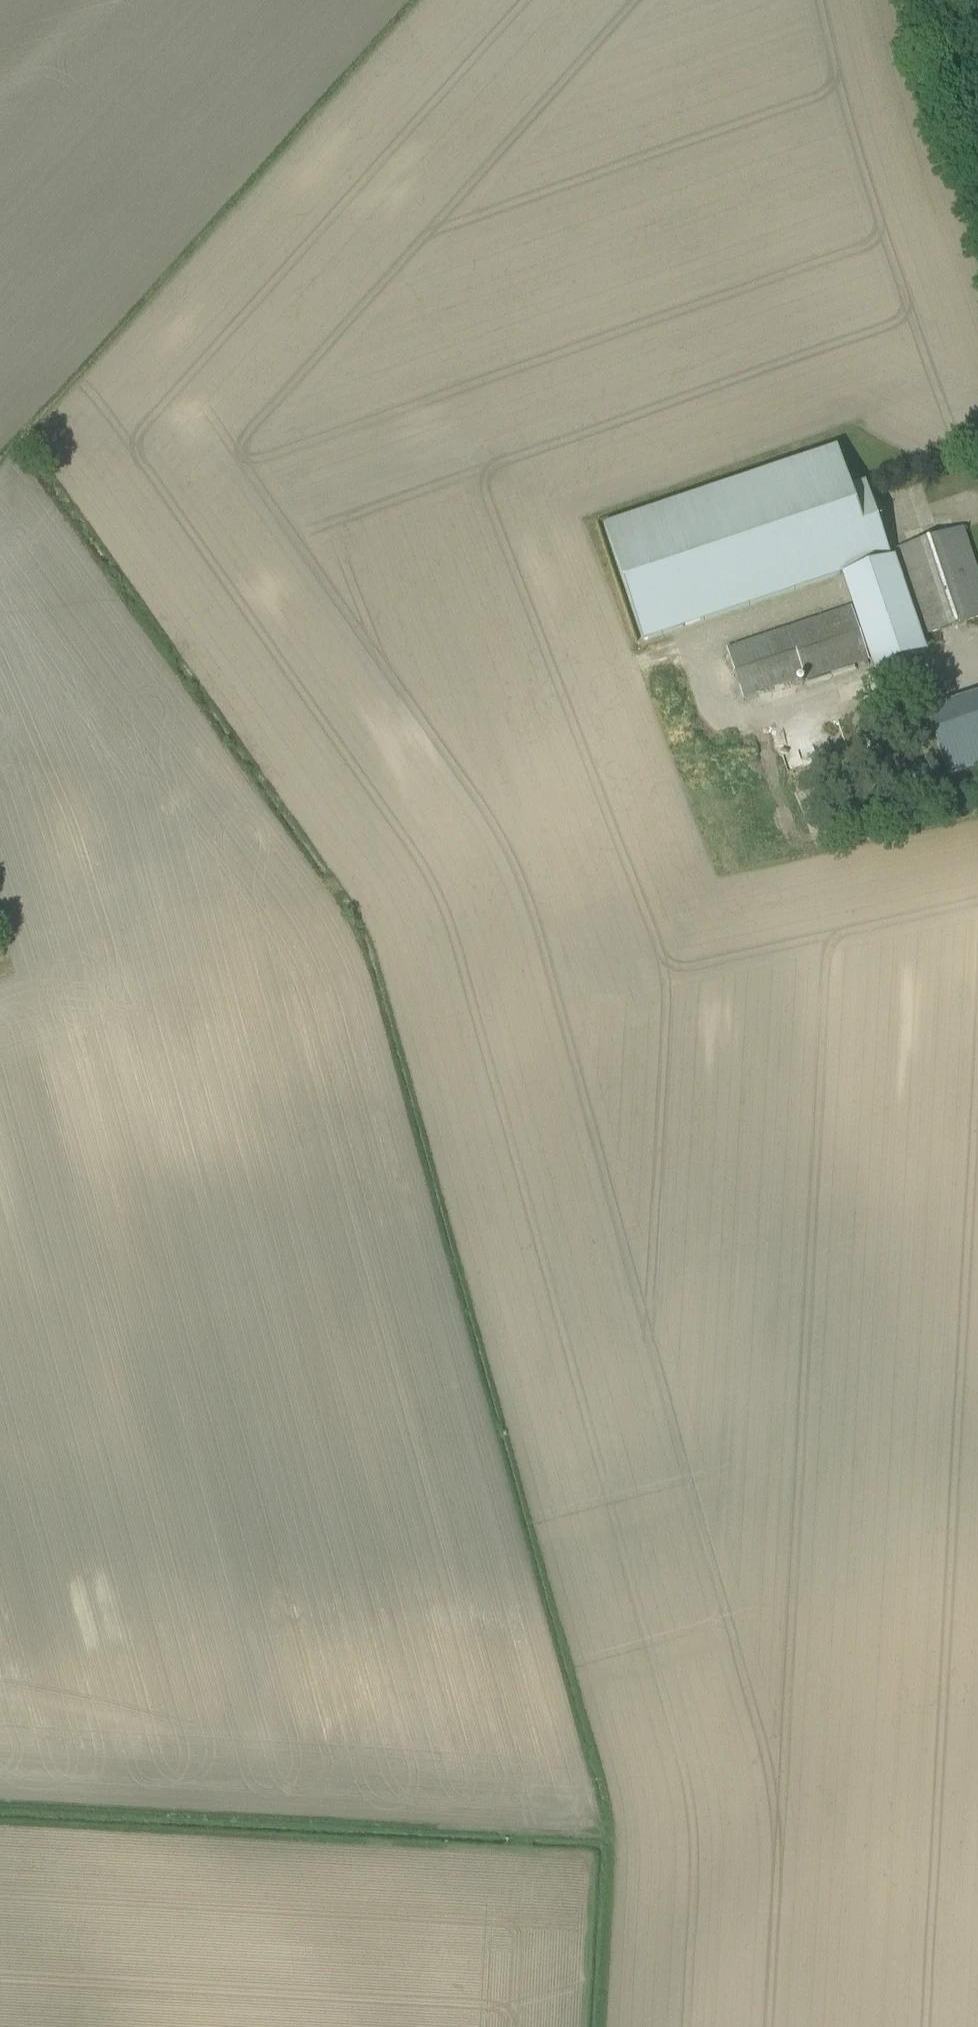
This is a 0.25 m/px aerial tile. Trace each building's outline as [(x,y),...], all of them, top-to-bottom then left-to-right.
[(837,447),(604,526),(643,641),(891,558),(865,483),(851,488),(837,447)] [(962,528),(894,551),(922,637),(977,618),(977,575),(962,528)] [(726,650),(742,697),(803,676),(805,681),(869,659),(852,608),(726,650)] [(948,776),(977,766),(977,694),(926,711),(948,776)]
